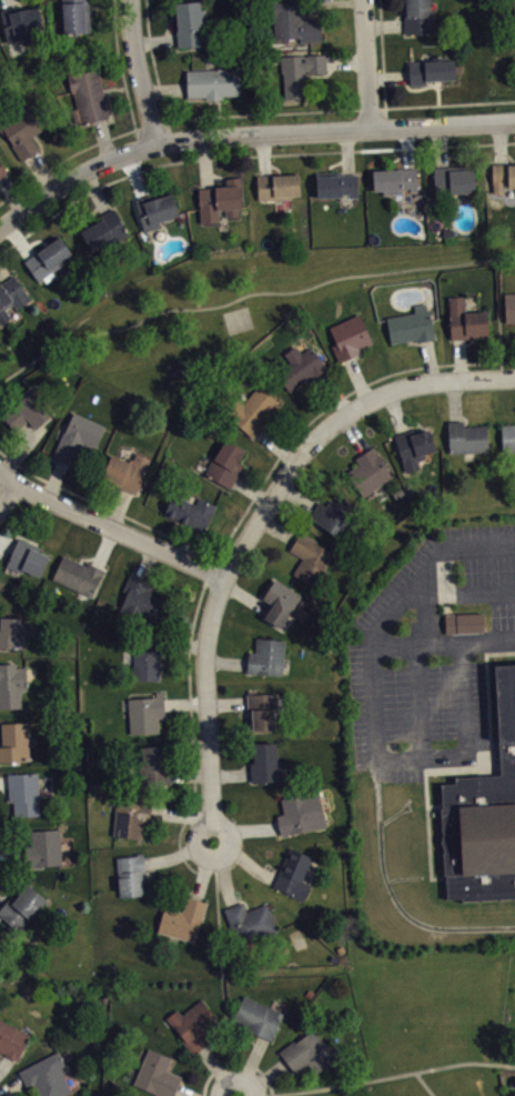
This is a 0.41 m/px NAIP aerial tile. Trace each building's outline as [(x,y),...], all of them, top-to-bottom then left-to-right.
[(63,32),(61,0),(88,0),(90,30),(63,32)] [(174,2),(176,30),(175,30),(176,38),(176,47),(204,43),(202,20),(204,20),(203,9),(201,9),(200,0),(174,2)] [(321,40),(320,18),(309,19),(305,19),(304,0),(269,0),(270,19),(274,19),(274,38),(300,37),(300,41),(321,40)] [(405,6),(405,0),(430,0),(430,12),(432,12),(433,31),(404,32),(404,24),(403,6),(405,6)] [(0,9),(7,7),(16,4),(17,10),(38,6),(43,28),(38,29),(40,40),(23,43),(22,38),(7,41),(0,9)] [(282,56),(326,53),(326,61),(326,71),(305,72),(306,97),(283,98),(282,56)] [(407,60),(431,60),(431,56),(446,54),(446,59),(454,59),(454,79),(425,80),(425,84),(408,84),(408,74),(407,60)] [(67,74),(71,91),(72,91),(77,108),(71,109),(75,125),(99,119),(109,117),(97,67),(67,74)] [(185,69),(240,67),(240,94),(222,95),(222,99),(205,99),(205,95),(186,97),(186,88),(185,69)] [(3,135),(6,133),(12,143),(11,144),(21,160),(30,154),(39,149),(30,137),(41,129),(40,127),(49,120),(36,100),(28,105),(27,103),(0,121),(0,131),(3,135)] [(11,180),(0,163),(0,187),(11,180)] [(499,163),(514,163),(514,188),(492,188),(491,163),(499,163)] [(433,167),(440,165),(454,165),(455,169),(473,168),(474,192),(451,193),(451,198),(434,198),(433,167)] [(372,169),(407,168),(416,167),(417,191),(411,191),(411,187),(401,188),(402,192),(382,193),(382,190),(373,190),(372,169)] [(316,197),(344,195),(344,193),(351,192),(351,197),(357,197),(356,172),(347,172),(339,173),(339,171),(315,172),(316,197)] [(258,199),(292,198),(292,194),(300,193),(299,172),(264,174),(256,174),(258,199)] [(200,222),(219,221),(218,209),(224,209),(224,215),(238,215),(238,208),(241,208),(240,177),(225,177),(225,185),(206,187),(198,187),(200,222)] [(133,199),(141,197),(150,193),(152,199),(172,192),(179,214),(160,221),(161,225),(143,231),(133,199)] [(80,231),(101,219),(100,215),(107,211),(113,208),(128,234),(117,240),(115,238),(91,251),(80,231)] [(23,260),(30,255),(59,234),(72,252),(64,258),(67,261),(52,271),(55,275),(46,282),(43,278),(39,281),(23,260)] [(11,316),(0,324),(0,282),(1,283),(8,279),(13,274),(31,299),(17,309),(12,303),(4,309),(11,316)] [(504,293),(514,292),(514,321),(505,321),(504,293)] [(447,296),(450,339),(458,339),(487,336),(486,311),(465,312),(464,295),(447,296)] [(385,316),(390,343),(415,339),(416,341),(425,340),(434,339),(428,309),(426,310),(425,302),(413,304),(414,311),(385,316)] [(359,312),(372,342),(359,349),(360,352),(347,358),(339,362),(331,345),(336,343),(329,326),(359,312)] [(283,353),(294,344),(301,353),(310,345),(326,368),(321,372),(303,385),(301,382),(289,391),(274,372),(290,361),(283,353)] [(253,438),(259,431),(264,423),(261,421),(277,401),(258,384),(243,402),(236,396),(223,414),(253,438)] [(36,428),(28,420),(22,424),(16,431),(1,415),(31,389),(52,413),(36,428)] [(73,411),(105,425),(94,449),(83,443),(73,464),(62,460),(53,455),(73,411)] [(447,420),(455,420),(463,420),(463,425),(486,425),(487,452),(448,453),(447,420)] [(501,424),(514,424),(514,452),(501,452),(501,424)] [(393,435),(402,432),(417,428),(418,432),(430,429),(436,451),(424,454),(425,457),(417,460),(420,467),(405,472),(393,435)] [(204,472),(225,439),(244,450),(238,462),(243,465),(234,480),(229,487),(204,472)] [(372,446),(392,476),(361,496),(345,472),(359,463),(355,457),(364,452),(372,446)] [(135,452),(150,457),(147,465),(148,466),(137,493),(127,489),(111,482),(112,480),(102,475),(111,453),(129,461),(130,457),(132,459),(135,452)] [(199,496),(215,504),(203,532),(195,527),(163,514),(172,493),(195,503),(199,496)] [(307,515),(313,509),(319,501),(325,505),(330,497),(353,515),(336,536),(307,515)] [(290,549),(295,540),(301,530),(323,544),(322,546),(333,553),(324,567),(326,570),(316,587),(293,573),(302,557),(290,549)] [(18,536),(12,551),(6,565),(21,572),(22,569),(40,576),(49,555),(38,551),(40,546),(18,536)] [(62,554),(52,579),(92,597),(105,570),(97,566),(88,562),(85,565),(62,554)] [(130,573),(138,576),(153,583),(151,587),(164,593),(151,622),(143,619),(140,625),(117,614),(127,592),(122,590),(130,573)] [(262,597),(275,577),(302,595),(281,627),(264,616),(267,611),(272,604),(262,597)] [(23,647),(24,635),(27,635),(28,624),(24,624),(26,617),(0,616),(0,647),(23,647)] [(448,641),(487,639),(486,620),(448,621),(448,641)] [(134,680),(160,680),(160,654),(163,654),(163,645),(163,635),(133,635),(134,680)] [(256,636),(285,640),(282,675),(246,672),(248,662),(249,651),(254,652),(256,636)] [(22,707),(21,688),(28,688),(27,665),(16,666),(14,662),(0,662),(0,708),(22,707)] [(494,664),(514,664),(514,893),(444,897),(438,784),(452,784),(452,777),(498,776),(494,664)] [(127,697),(155,696),(155,691),(163,691),(164,704),(165,716),(159,716),(159,732),(129,733),(127,697)] [(246,694),(246,702),(248,717),(251,717),(252,730),(276,728),(275,708),(279,708),(277,692),(246,694)] [(28,760),(0,760),(0,745),(1,745),(1,723),(27,722),(28,760)] [(252,743),(276,742),(277,761),(281,761),(281,780),(251,782),(250,772),(250,756),(253,756),(252,743)] [(141,746),(169,744),(170,775),(170,784),(141,785),(140,765),(142,765),(141,746)] [(7,773),(38,772),(40,814),(13,816),(12,801),(8,801),(8,781),(7,773)] [(276,814),(279,826),(281,835),(325,826),(317,790),(280,797),(283,813),(276,814)] [(112,834),(141,837),(142,822),(149,823),(150,811),(151,803),(115,800),(112,834)] [(24,845),(31,845),(30,829),(60,828),(62,864),(26,866),(24,857),(24,845)] [(273,886),(303,899),(311,883),(303,879),(313,857),(291,847),(276,878),(273,886)] [(115,856),(119,896),(143,895),(142,873),(144,873),(144,862),(143,852),(135,853),(137,855),(115,856)] [(18,933),(0,917),(0,908),(2,905),(9,897),(13,901),(28,883),(47,899),(18,933)] [(206,902),(194,942),(156,932),(164,906),(181,912),(186,896),(196,898),(206,902)] [(224,908),(238,945),(276,931),(266,903),(245,911),(242,902),(233,905),(224,908)] [(242,995),(232,1018),(243,1023),(241,1028),(263,1037),(272,1040),(284,1012),(242,995)] [(166,1017),(183,1038),(181,1039),(193,1055),(201,1048),(209,1043),(203,1036),(220,1023),(201,999),(182,1014),(176,1008),(166,1017)] [(9,1056),(17,1060),(30,1034),(0,1018),(0,1051),(9,1056)] [(277,1050),(286,1062),(294,1073),(306,1063),(315,1074),(335,1058),(313,1028),(294,1043),(293,1039),(277,1050)] [(133,1083),(163,1095),(172,1095),(175,1088),(181,1076),(166,1069),(170,1060),(169,1058),(169,1056),(149,1047),(133,1083)] [(71,1092),(62,1095),(38,1095),(33,1086),(27,1089),(22,1080),(18,1072),(58,1049),(64,1063),(60,1066),(64,1074),(62,1075),(71,1092)]
